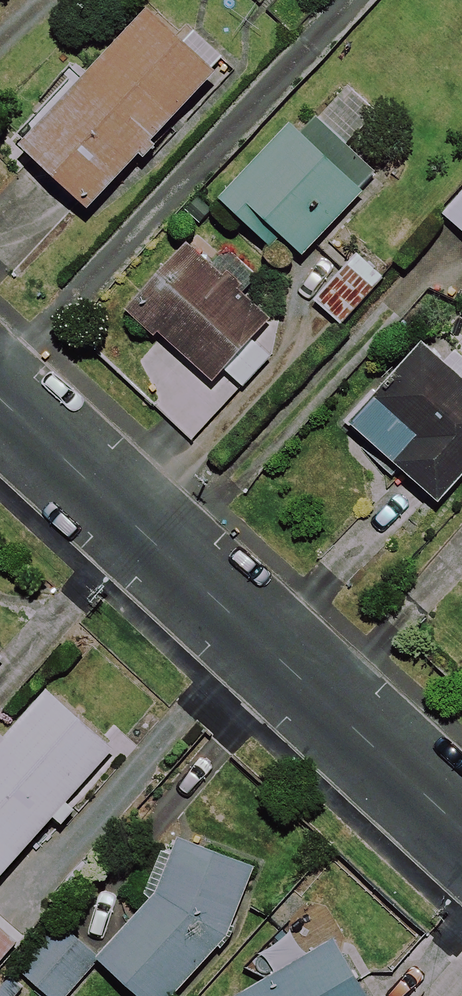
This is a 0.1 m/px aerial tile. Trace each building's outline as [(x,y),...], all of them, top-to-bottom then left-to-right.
[(1,161),(69,224),(83,209),(89,214),(143,156),(148,161),(161,147),(156,142),(215,78),(141,10),(21,139),(1,161)] [(381,177),(314,112),(226,204),(293,268),(381,177)] [(443,217),(461,233),(461,196),(443,217)] [(253,339),(266,325),(237,297),(251,282),(206,239),(134,314),(210,386),(223,371),(242,388),(272,356),(253,339)] [(422,350),(352,429),(437,506),(461,478),(461,386),(422,350)] [(113,751),(48,693),(0,748),(0,880),(113,751)] [(185,838),(160,892),(100,959),(141,995),(171,995),(224,936),(255,872),(185,838)] [(58,923),(18,966),(50,995),(65,995),(98,960),(58,923)] [(0,930),(0,965),(17,946),(0,930)] [(333,942),(244,995),(365,995),(333,942)]
